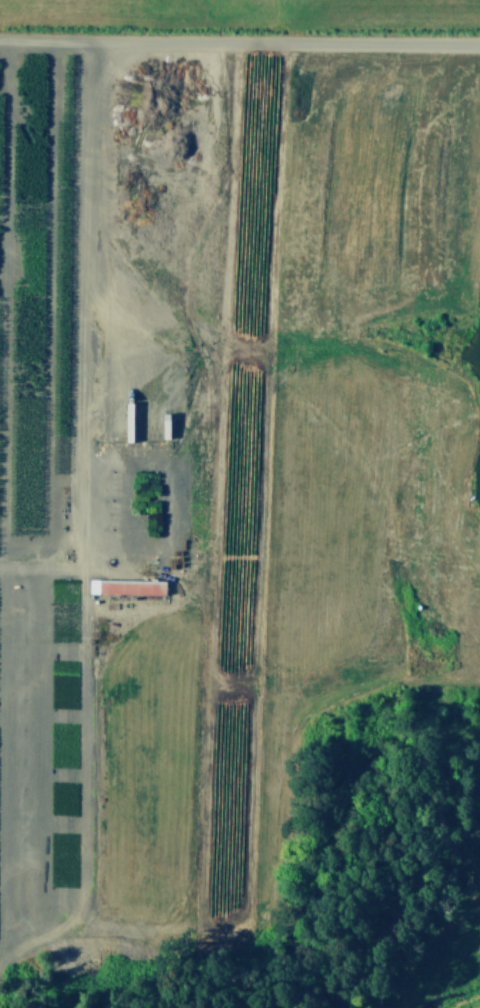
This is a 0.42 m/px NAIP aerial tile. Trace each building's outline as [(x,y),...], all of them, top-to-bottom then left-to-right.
[(164,595),(164,581),(88,579),(87,594),(164,595)]
